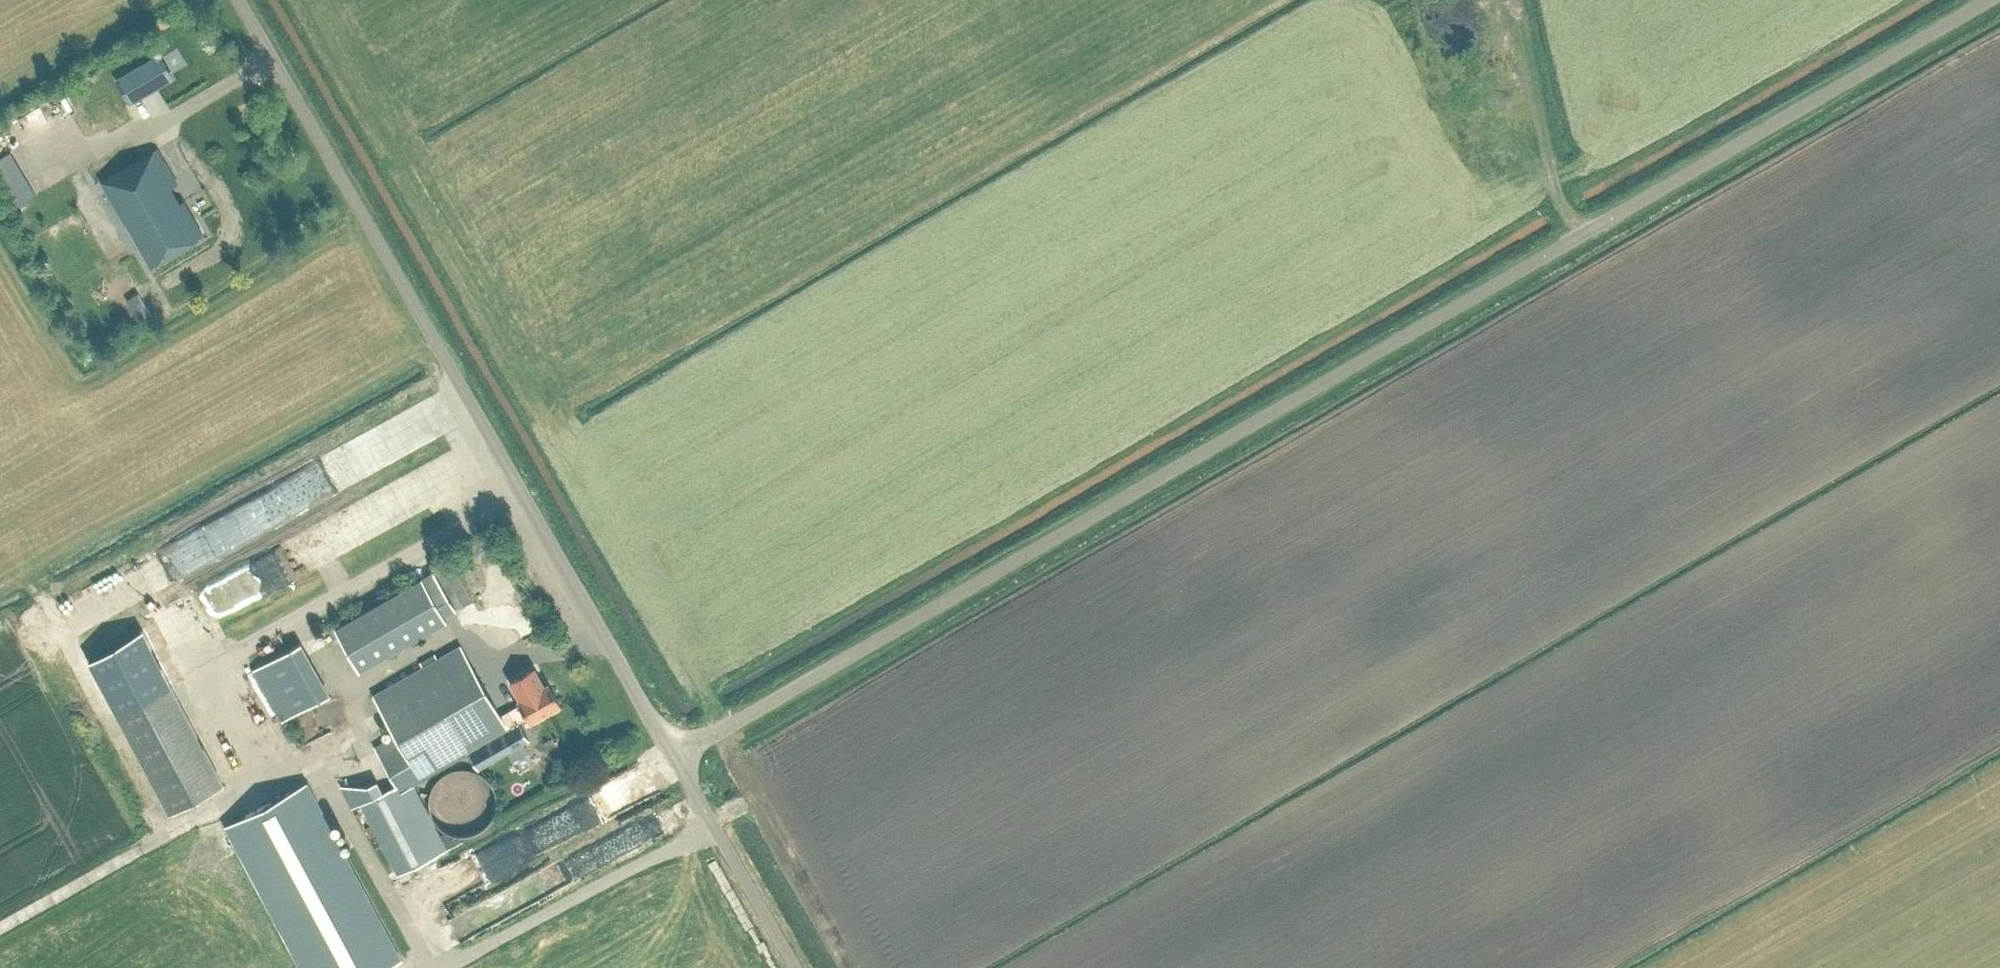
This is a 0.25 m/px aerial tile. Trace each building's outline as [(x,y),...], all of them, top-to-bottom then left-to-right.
[(157,54),(116,79),(130,102),(171,77),(157,54)] [(156,148),(101,180),(149,264),(202,233),(183,200),(179,202),(169,185),(175,182),(156,148)] [(12,155),(0,161),(0,166),(18,201),(32,194),(12,155)] [(109,259),(122,252),(116,242),(103,249),(109,259)] [(492,533),(499,530),(497,525),(490,528),(492,533)] [(451,562),(437,570),(455,607),(470,600),(451,562)] [(358,669),(446,619),(443,615),(454,609),(441,587),(431,593),(422,578),(334,627),(358,669)] [(252,670),(280,720),(329,693),(300,642),(252,670)] [(459,644),(373,695),(395,733),(374,745),(396,783),(374,794),(360,801),(397,873),(446,847),(412,783),(467,751),(478,767),(528,739),(519,722),(528,718),(529,720),(559,704),(547,682),(543,684),(533,667),(509,680),(520,697),(517,699),(520,703),(500,713),(459,644)] [(222,782),(170,683),(116,712),(169,811),(222,782)] [(433,819),(440,827),(448,832),(459,835),(470,834),(480,831),(488,824),(494,815),(496,804),(496,794),(492,784),(485,776),(476,770),(465,767),(455,768),(445,772),(436,779),(431,788),(428,798),(429,809),(433,819)] [(400,958),(306,781),(225,825),(301,967),(381,967),(400,958)] [(368,782),(339,784),(351,806),(360,801),(374,794),(368,782)] [(538,824),(529,827),(534,846),(543,843),(538,824)] [(530,898),(582,870),(570,849),(519,878),(530,898)] [(485,850),(422,874),(435,910),(444,907),(447,915),(456,911),(454,906),(465,902),(462,894),(497,881),(485,850)]
